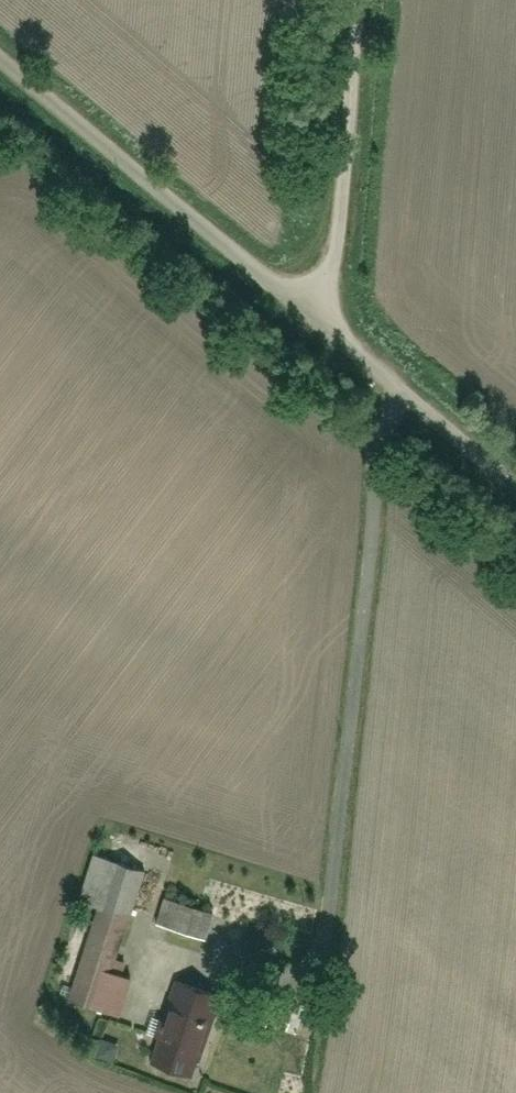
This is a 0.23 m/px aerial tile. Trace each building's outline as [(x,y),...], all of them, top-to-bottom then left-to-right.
[(142,869),(98,855),(81,906),(95,911),(69,992),(131,1012),(144,973),(112,963),(142,869)] [(170,893),(159,926),(211,943),(222,910),(170,893)] [(213,996),(173,984),(150,1057),(191,1069),(213,996)]
